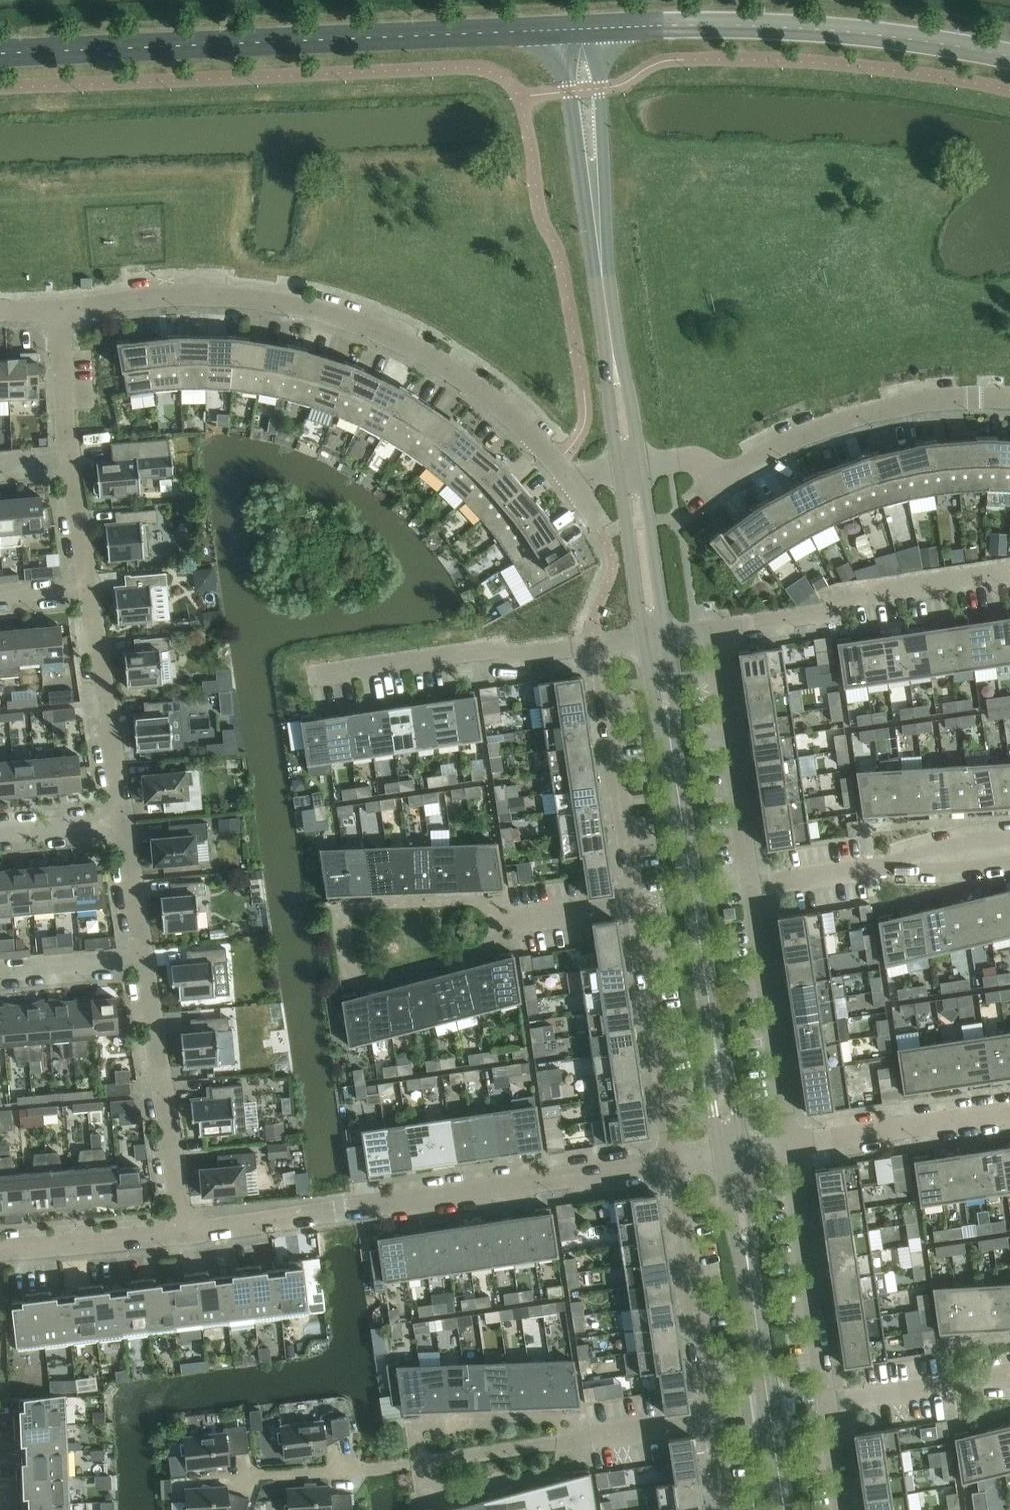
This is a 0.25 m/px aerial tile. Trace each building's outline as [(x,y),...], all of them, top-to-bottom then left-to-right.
[(82,289),(92,289),(92,279),(82,279),(82,289)] [(162,339),(149,341),(155,392),(181,390),(178,335),(168,336),(168,337),(168,340),(162,340),(162,339)] [(189,335),(178,335),(181,390),(207,389),(208,338),(195,338),(195,339),(189,339),(189,336),(189,335)] [(208,338),(207,389),(233,391),(238,337),(227,336),(227,337),(228,337),(227,340),(221,340),(221,338),(208,338)] [(238,337),(233,391),(259,395),(267,344),(254,341),(254,343),(248,342),(248,339),(249,339),(249,338),(238,337)] [(155,392),(149,341),(136,342),(136,343),(130,344),(130,341),(130,340),(118,342),(128,396),(155,392)] [(267,344),(259,395),(285,400),(297,347),(287,344),(287,346),(287,348),(281,347),(281,346),(267,344)] [(297,347),(285,400),(310,407),(325,358),(313,354),(312,355),(306,353),(307,350),(308,351),(308,349),(297,347)] [(25,360),(8,360),(9,401),(40,400),(38,353),(25,354),(25,360)] [(325,358),(310,407),(334,415),(354,365),(344,361),(344,362),(343,364),(338,363),(338,361),(325,358)] [(9,401),(8,360),(0,361),(0,401),(9,401)] [(354,365),(334,415),(359,426),(381,379),(368,373),(368,375),(362,372),(364,370),(364,369),(354,365)] [(381,379),(359,426),(382,438),(409,391),(399,385),(399,386),(399,387),(398,389),(392,386),(393,385),(381,379)] [(409,391),(382,438),(404,452),(433,409),(421,401),(421,402),(416,399),(417,397),(418,396),(409,391)] [(433,409),(404,452),(425,467),(458,424),(450,417),(449,418),(448,420),(443,417),(444,416),(433,409)] [(458,424),(425,467),(446,484),(480,445),(470,436),(469,437),(464,433),(466,431),(467,430),(458,424)] [(969,440),(956,441),(960,493),(986,492),(985,437),(975,437),(975,438),(975,441),(969,441),(969,440)] [(985,437),(986,492),(1009,492),(1009,441),(1002,440),(1002,441),(996,441),(996,438),(996,437),(985,437)] [(48,439),(39,439),(40,448),(48,447),(48,439)] [(111,444),(112,456),(137,454),(139,478),(174,475),(172,456),(170,457),(168,439),(111,444)] [(936,440),(926,442),(934,496),(960,493),(956,441),(942,442),(943,444),(936,444),(936,442),(936,441),(936,440)] [(910,447),(897,450),(908,500),(934,496),(926,442),(915,443),(915,445),(916,445),(916,447),(910,448),(910,447)] [(480,445),(446,484),(465,502),(504,463),(496,456),(495,457),(494,459),(489,455),(490,454),(480,445)] [(878,452),(867,455),(883,507),(908,500),(897,450),(884,453),(884,454),(878,455),(878,453),(878,452)] [(96,482),(94,485),(95,492),(97,494),(100,494),(100,498),(141,494),(139,478),(137,454),(112,456),(113,462),(97,463),(98,482),(96,482)] [(852,462),(840,467),(858,515),(883,507),(867,455),(857,458),(858,459),(859,461),(853,463),(852,462)] [(504,463),(465,502),(482,521),(522,487),(513,477),(512,478),(508,473),(510,472),(511,471),(504,463)] [(821,471),(811,476),(834,525),(858,515),(840,467),(827,472),(828,473),(822,475),(821,472),(821,471)] [(797,485),(786,491),(810,537),(834,525),(811,476),(801,480),(802,481),(803,483),(798,486),(797,485)] [(522,487),(482,521),(499,541),(542,509),(536,500),(535,501),(533,503),(529,498),(530,497),(522,487)] [(768,498),(758,504),(788,550),(810,537),(786,491),(774,498),(775,499),(769,502),(768,499),(768,498)] [(26,498),(19,499),(22,533),(44,531),(44,528),(51,528),(48,507),(42,508),(41,497),(37,497),(26,495),(26,498)] [(0,500),(0,534),(1,547),(23,545),(22,533),(19,499),(11,499),(11,496),(0,500)] [(746,515),(736,523),(766,565),(788,550),(758,504),(749,510),(750,511),(752,513),(747,516),(746,515)] [(542,509),(499,541),(513,563),(557,535),(550,524),(549,524),(545,519),(548,518),(549,517),(542,509)] [(121,525),(106,527),(109,561),(150,557),(147,524),(158,523),(157,510),(120,513),(121,525)] [(766,565),(736,523),(725,531),(726,532),(721,536),(719,534),(720,534),(719,532),(710,540),(727,560),(725,562),(741,584),(766,565)] [(557,535),(513,563),(529,590),(535,599),(582,574),(575,560),(569,550),(568,550),(566,552),(563,547),(564,546),(557,535)] [(989,543),(988,553),(1005,554),(1006,544),(989,543)] [(976,547),(963,549),(965,559),(977,558),(976,547)] [(962,549),(950,550),(952,562),(964,561),(962,549)] [(936,552),(921,554),(923,567),(938,565),(936,552)] [(848,562),(836,568),(842,581),(854,575),(848,562)] [(876,563),(854,570),(858,580),(859,580),(881,577),(876,563)] [(30,568),(32,580),(55,578),(54,566),(30,568)] [(131,589),(115,590),(118,625),(153,622),(151,588),(168,586),(167,573),(130,577),(131,589)] [(820,573),(810,580),(816,589),(828,585),(820,573)] [(19,574),(4,576),(4,583),(19,581),(19,574)] [(814,591),(795,604),(797,607),(822,603),(814,591)] [(768,600),(756,601),(757,611),(769,609),(768,600)] [(222,610),(205,612),(207,627),(224,625),(222,610)] [(989,625),(995,665),(1009,663),(1009,619),(997,620),(998,624),(989,625)] [(980,623),(967,625),(973,669),(995,665),(989,625),(981,627),(980,623)] [(45,627),(38,628),(41,662),(42,672),(64,670),(63,660),(63,658),(70,657),(67,637),(61,637),(60,626),(56,626),(45,624),(45,627)] [(955,631),(946,632),(952,672),(973,669),(967,625),(954,627),(955,631)] [(20,629),(16,630),(19,664),(41,662),(38,628),(30,628),(30,626),(20,629)] [(20,676),(19,664),(16,630),(9,630),(8,627),(8,628),(0,630),(0,678),(20,676)] [(937,629),(924,631),(930,675),(952,672),(946,632),(937,633),(937,629)] [(912,637),(903,638),(909,678),(930,675),(924,631),(911,633),(912,637)] [(894,636),(881,638),(888,681),(909,678),(903,638),(895,640),(894,636)] [(140,652),(125,653),(128,688),(163,685),(163,683),(173,682),(169,637),(139,640),(140,652)] [(830,638),(814,641),(818,666),(834,663),(830,638)] [(866,684),(860,645),(852,646),(851,638),(837,640),(844,688),(866,684)] [(869,643),(860,645),(866,684),(888,681),(881,638),(869,639),(869,643)] [(739,654),(742,677),(785,670),(782,648),(739,654)] [(834,663),(818,666),(819,675),(836,673),(834,663)] [(232,668),(216,670),(217,679),(218,691),(234,690),(232,668)] [(785,670),(742,677),(744,691),(747,691),(748,698),(788,692),(785,670)] [(537,684),(541,706),(584,700),(580,678),(537,684)] [(480,690),(483,715),(500,713),(496,688),(480,690)] [(49,693),(50,704),(74,702),(73,690),(49,693)] [(459,699),(452,700),(459,743),(481,739),(474,691),(458,693),(459,699)] [(788,692),(748,698),(749,705),(746,705),(748,720),(791,714),(788,692)] [(827,694),(829,708),(840,706),(838,692),(827,694)] [(1000,698),(1001,708),(1009,707),(1009,696),(1000,698)] [(988,699),(989,710),(1001,708),(1000,698),(988,699)] [(38,699),(22,700),(23,707),(38,706),(38,699)] [(968,699),(956,701),(958,711),(970,709),(968,699)] [(23,707),(22,700),(7,701),(8,708),(23,707)] [(437,705),(431,706),(437,746),(459,743),(452,700),(436,702),(437,705)] [(584,700),(541,706),(544,728),(584,722),(583,715),(586,714),(584,700)] [(149,715),(134,717),(137,751),(172,748),(169,715),(175,714),(174,701),(148,703),(149,715)] [(958,711),(956,701),(944,703),(946,713),(958,711)] [(426,704),(410,706),(416,749),(437,746),(431,706),(426,707),(426,704)] [(394,711),(389,712),(395,752),(416,749),(410,706),(393,709),(394,711)] [(840,706),(829,708),(832,722),(843,720),(840,706)] [(926,706),(913,708),(915,718),(927,716),(926,706)] [(1001,708),(1003,718),(1009,717),(1009,707),(1001,708)] [(75,708),(52,710),(53,722),(76,720),(75,708)] [(915,718),(913,708),(901,709),(903,719),(915,718)] [(1001,708),(989,710),(991,720),(1003,718),(1001,708)] [(53,722),(52,710),(43,711),(44,723),(53,722)] [(383,710),(367,712),(373,755),(395,752),(389,712),(383,713),(383,710)] [(351,718),(346,719),(352,758),(373,755),(367,712),(351,715),(351,718)] [(883,712),(871,714),(872,724),(884,722),(883,712)] [(23,713),(8,714),(9,721),(24,720),(23,713)] [(500,713),(483,715),(485,724),(502,722),(500,713)] [(301,716),(308,765),(309,773),(313,776),(332,774),(330,762),(331,762),(324,719),(317,720),(317,714),(301,716)] [(791,714),(748,720),(750,734),(753,733),(754,741),(794,735),(791,714)] [(872,724),(871,714),(859,716),(860,726),(872,724)] [(341,716),(324,719),(331,762),(352,758),(346,719),(341,719),(341,716)] [(971,716),(959,717),(960,727),(972,726),(971,716)] [(960,727),(959,717),(946,719),(948,729),(960,727)] [(584,722),(544,728),(547,749),(590,743),(588,729),(585,729),(584,722)] [(928,722),(916,724),(917,734),(929,732),(928,722)] [(917,734),(916,724),(903,726),(905,736),(917,734)] [(237,728),(223,729),(224,742),(225,754),(239,753),(237,728)] [(887,728),(873,730),(874,740),(889,738),(887,728)] [(874,740),(873,730),(861,732),(862,742),(874,740)] [(794,735),(754,741),(755,748),(752,748),(755,762),(798,756),(794,735)] [(834,737),(836,751),(847,749),(845,735),(834,737)] [(488,744),(490,758),(501,756),(499,742),(488,744)] [(590,743),(547,749),(550,771),(590,765),(589,758),(592,757),(590,743)] [(847,749),(836,751),(838,765),(849,763),(847,749)] [(78,755),(56,757),(59,792),(66,791),(67,794),(77,790),(81,790),(81,788),(88,786),(89,786),(86,766),(79,767),(78,755)] [(501,756),(490,758),(492,772),(503,771),(501,756)] [(798,756),(755,762),(757,777),(760,776),(761,783),(801,778),(798,756)] [(56,757),(34,759),(37,794),(41,793),(51,795),(52,795),(51,792),(59,792),(56,757)] [(34,759),(13,761),(16,795),(19,795),(30,797),(30,794),(37,794),(34,759)] [(0,762),(0,797),(8,799),(9,799),(8,796),(16,795),(13,761),(0,762)] [(988,765),(994,808),(1007,808),(1007,804),(1009,804),(1009,766),(1009,763),(988,765)] [(590,765),(550,771),(553,792),(596,786),(594,772),(591,772),(590,765)] [(988,765),(966,766),(972,806),(980,805),(981,809),(994,808),(988,765)] [(966,766),(944,767),(951,811),(963,810),(963,806),(972,806),(966,766)] [(944,767),(922,769),(928,809),(937,808),(938,812),(951,811),(944,767)] [(471,771),(473,781),(487,779),(485,769),(471,771)] [(922,769),(901,770),(907,814),(920,813),(919,809),(928,809),(922,769)] [(901,770),(879,771),(885,811),(894,811),(894,814),(907,814),(901,770)] [(885,811),(879,771),(857,773),(863,820),(877,819),(876,812),(885,811)] [(143,776),(144,787),(141,787),(145,798),(145,802),(163,800),(165,812),(202,809),(201,794),(197,792),(193,791),(189,791),(188,791),(186,772),(143,776)] [(456,773),(442,776),(443,786),(457,783),(456,773)] [(427,778),(429,788),(443,786),(442,776),(427,778)] [(801,778),(761,783),(762,790),(759,791),(761,805),(804,799),(801,778)] [(840,779),(842,793),(853,792),(851,778),(840,779)] [(413,780),(399,782),(400,792),(415,790),(413,780)] [(400,792),(399,782),(385,784),(386,794),(400,792)] [(494,787),(496,801),(507,799),(505,785),(494,787)] [(370,786),(356,788),(358,798),(372,796),(370,786)] [(480,786),(465,788),(467,798),(481,796),(480,786)] [(596,786),(553,792),(557,814),(597,808),(595,801),(598,800),(596,786)] [(358,798),(356,788),(342,790),(343,800),(358,798)] [(467,798),(465,788),(451,790),(453,800),(467,798)] [(312,793),(314,808),(324,806),(322,792),(312,793)] [(437,792),(423,795),(424,804),(438,802),(437,792)] [(853,792),(842,793),(844,808),(855,806),(853,792)] [(424,804),(423,795),(408,797),(410,807),(424,804)] [(394,799),(380,801),(381,811),(396,809),(394,799)] [(507,799),(496,801),(498,815),(509,814),(507,799)] [(804,799),(761,805),(763,820),(766,819),(767,826),(807,821),(804,799)] [(381,811),(380,801),(366,803),(367,813),(381,811)] [(352,805),(337,807),(339,817),(353,815),(352,805)] [(324,806),(314,808),(317,822),(326,820),(324,806)] [(597,808),(557,814),(560,835),(603,829),(600,815),(598,815),(597,808)] [(240,817),(219,819),(220,833),(241,831),(240,817)] [(807,821),(767,826),(768,834),(765,834),(767,849),(810,843),(807,821)] [(846,823),(849,837),(860,836),(857,821),(846,823)] [(152,844),(150,855),(153,855),(154,866),(197,862),(195,843),(197,843),(201,842),(204,840),(208,838),(207,823),(169,826),(170,838),(152,839),(152,844)] [(500,829),(503,844),(514,842),(512,828),(500,829)] [(603,829),(560,835),(563,857),(600,851),(600,844),(605,843),(603,829)] [(514,842),(503,844),(505,858),(516,856),(514,842)] [(497,844),(474,845),(480,890),(487,890),(488,895),(504,893),(497,844)] [(474,845),(452,846),(458,886),(465,885),(465,891),(480,890),(474,845)] [(430,846),(409,847),(414,888),(421,887),(422,892),(437,892),(430,846)] [(452,846),(430,846),(437,892),(452,891),(451,887),(458,886),(452,846)] [(409,847),(387,848),(394,893),(408,893),(408,889),(414,888),(409,847)] [(387,848),(365,849),(372,889),(378,888),(379,894),(394,893),(387,848)] [(350,895),(343,849),(321,850),(328,902),(344,899),(343,895),(350,895)] [(365,849),(343,849),(350,895),(365,894),(365,890),(372,889),(365,849)] [(600,851),(563,857),(563,858),(582,855),(588,897),(612,894),(607,858),(600,857),(600,851)] [(80,864),(72,864),(77,911),(107,908),(105,893),(102,873),(96,874),(95,862),(91,863),(80,861),(80,864)] [(54,866),(51,866),(54,901),(55,912),(77,911),(72,864),(65,865),(65,862),(64,862),(54,866)] [(33,868),(29,868),(34,914),(55,912),(54,901),(51,866),(43,867),(43,864),(33,868)] [(11,870),(8,870),(11,904),(12,916),(34,914),(29,868),(22,869),(22,866),(21,866),(11,870)] [(12,916),(11,904),(8,870),(1,871),(0,868),(0,917),(12,916)] [(262,870),(251,871),(252,879),(263,878),(262,870)] [(518,871),(507,872),(509,887),(520,885),(518,871)] [(176,896),(161,898),(164,932),(199,929),(196,896),(206,895),(205,882),(175,884),(176,896)] [(986,900),(991,940),(1009,936),(1009,915),(1006,891),(994,895),(994,898),(986,900)] [(976,899),(964,902),(970,945),(991,940),(986,900),(977,903),(976,899)] [(952,908),(943,911),(949,950),(970,945),(964,902),(952,905),(952,908)] [(870,905),(859,906),(861,921),(872,919),(870,905)] [(734,908),(724,910),(725,920),(735,918),(734,908)] [(934,909),(922,912),(928,955),(949,950),(943,911),(935,913),(934,909)] [(783,933),(784,940),(824,934),(820,912),(778,918),(780,933),(783,933)] [(910,919),(901,921),(907,960),(928,955),(922,912),(909,915),(910,919)] [(907,960),(901,921),(893,923),(891,915),(878,918),(885,966),(907,960)] [(580,969),(580,970),(617,965),(615,959),(622,957),(616,920),(592,924),(599,966),(580,969)] [(824,934),(784,940),(785,947),(782,948),(784,962),(827,956),(824,934)] [(863,936),(865,950),(876,948),(874,934),(863,936)] [(85,939),(86,951),(110,949),(109,937),(85,939)] [(73,945),(58,947),(59,954),(74,952),(73,945)] [(59,954),(58,947),(43,948),(44,955),(59,954)] [(876,948),(865,950),(867,964),(878,963),(876,948)] [(30,949),(15,951),(16,958),(31,956),(30,949)] [(192,964),(171,966),(172,984),(178,983),(180,1000),(215,997),(212,963),(227,962),(226,949),(191,952),(192,964)] [(16,958),(15,951),(0,952),(1,959),(16,958)] [(498,960),(491,962),(498,1007),(520,1002),(513,953),(497,955),(498,960)] [(519,957),(522,972),(533,970),(530,956),(519,957)] [(827,956),(784,962),(786,976),(789,976),(790,983),(830,978),(827,956)] [(478,971),(471,972),(477,1013),(498,1007),(491,962),(477,966),(478,971)] [(617,965),(580,970),(583,992),(626,986),(624,971),(619,972),(617,965)] [(463,969),(449,973),(456,1018),(477,1013),(471,972),(464,973),(463,969)] [(436,982),(429,983),(435,1024),(456,1018),(449,973),(435,977),(436,982)] [(997,975),(998,985),(1009,983),(1009,973),(997,975)] [(998,985),(997,975),(984,977),(986,987),(998,985)] [(869,978),(872,993),(883,991),(881,977),(869,978)] [(830,978),(790,983),(791,990),(788,991),(790,1005),(833,999),(830,978)] [(421,980),(407,984),(414,1029),(435,1024),(429,983),(422,984),(421,980)] [(966,980),(954,981),(955,991),(967,990),(966,980)] [(955,991),(954,981),(942,983),(943,993),(955,991)] [(394,994),(387,994),(393,1035),(414,1029),(407,984),(393,988),(394,994)] [(524,986),(526,1000),(537,999),(535,984),(524,986)] [(626,986),(583,992),(586,1013),(626,1007),(625,1000),(628,1000),(626,986)] [(923,986),(911,988),(913,998),(925,996),(923,986)] [(913,998),(911,988),(899,989),(900,999),(913,998)] [(999,991),(1000,1001),(1009,1000),(1009,990),(999,991)] [(883,991),(872,993),(874,1007),(885,1005),(883,991)] [(1000,1001),(999,991),(987,993),(988,1003),(1000,1001)] [(379,992),(365,995),(372,1041),(393,1035),(387,994),(380,995),(379,992)] [(372,1041),(365,995),(358,997),(358,993),(342,995),(350,1046),(372,1041)] [(100,999),(93,1000),(96,1038),(97,1038),(97,1034),(118,1032),(118,1029),(125,1029),(122,1008),(116,1009),(115,998),(111,998),(100,996),(100,999)] [(968,996),(956,997),(958,1008),(970,1006),(968,996)] [(73,1001),(70,1002),(75,1058),(86,1057),(88,1039),(96,1038),(93,1000),(85,1000),(84,997),(73,1001)] [(958,1008),(956,997),(944,999),(946,1009),(958,1008)] [(537,999),(526,1000),(528,1014),(539,1013),(537,999)] [(833,999),(790,1005),(792,1019),(795,1019),(796,1026),(836,1020),(833,999)] [(55,1003),(47,1004),(51,1042),(59,1041),(64,1059),(75,1058),(70,1002),(67,1002),(56,1000),(55,1003)] [(28,1005),(25,1006),(30,1062),(41,1061),(42,1043),(51,1042),(47,1004),(39,1004),(38,1001),(28,1005)] [(926,1002),(913,1004),(915,1014),(927,1012),(926,1002)] [(10,1007),(2,1008),(5,1046),(13,1045),(18,1063),(30,1062),(25,1006),(21,1006),(10,1004),(10,1007)] [(915,1014),(913,1004),(901,1006),(903,1016),(915,1014)] [(626,1007),(586,1013),(589,1035),(632,1028),(630,1014),(627,1014),(626,1007)] [(196,1032),(181,1034),(184,1068),(219,1065),(216,1032),(229,1030),(228,1017),(195,1020),(196,1032)] [(836,1020),(796,1026),(797,1033),(795,1033),(797,1048),(840,1042),(836,1020)] [(876,1021),(878,1036),(889,1034),(887,1020),(876,1021)] [(530,1029),(532,1043),(543,1041),(541,1027),(530,1029)] [(632,1028),(589,1035),(592,1056),(632,1050),(631,1043),(634,1042),(632,1028)] [(889,1034),(878,1036),(880,1050),(891,1048),(889,1034)] [(984,1037),(990,1080),(1003,1079),(1002,1075),(1009,1074),(1009,1066),(1005,1034),(984,1037)] [(984,1037),(962,1040),(968,1080),(977,1079),(978,1082),(990,1080),(984,1037)] [(962,1040),(941,1043),(948,1087),(960,1085),(960,1081),(968,1080),(962,1040)] [(543,1041),(532,1043),(534,1057),(545,1056),(543,1041)] [(840,1042),(797,1048),(799,1062),(802,1062),(803,1069),(843,1063),(840,1042)] [(941,1043),(920,1046),(926,1086),(934,1085),(935,1089),(948,1087),(941,1043)] [(926,1086),(920,1046),(897,1050),(904,1097),(918,1095),(917,1087),(926,1086)] [(512,1049),(513,1059),(528,1057),(526,1047),(512,1049)] [(632,1050),(592,1056),(596,1078),(639,1071),(636,1057),(633,1057),(632,1050)] [(497,1051),(483,1053),(484,1063),(498,1061),(497,1051)] [(484,1063),(483,1053),(468,1055),(470,1065),(484,1063)] [(454,1057),(440,1060),(441,1069),(456,1067),(454,1057)] [(441,1069),(440,1060),(426,1062),(427,1071),(441,1069)] [(843,1063),(803,1069),(804,1076),(801,1077),(803,1091),(846,1085),(843,1063)] [(411,1064),(397,1066),(399,1076),(413,1074),(411,1064)] [(521,1064),(506,1066),(508,1076),(522,1074),(521,1064)] [(399,1076),(397,1066),(383,1068),(384,1078),(399,1076)] [(508,1076),(506,1066),(492,1068),(494,1078),(508,1076)] [(877,1070),(879,1079),(895,1077),(894,1067),(877,1070)] [(353,1071),(355,1085),(365,1084),(363,1069),(353,1071)] [(478,1070),(463,1072),(465,1082),(479,1080),(478,1070)] [(536,1072),(538,1086),(549,1084),(547,1070),(536,1072)] [(639,1071),(596,1078),(599,1099),(639,1093),(638,1086),(641,1086),(639,1071)] [(465,1082),(463,1072),(449,1074),(450,1084),(465,1082)] [(435,1076),(421,1078),(422,1088),(437,1086),(435,1076)] [(895,1077),(879,1079),(882,1105),(899,1102),(895,1077)] [(422,1088),(421,1078),(407,1081),(408,1090),(422,1088)] [(106,1084),(107,1096),(131,1094),(130,1082),(106,1084)] [(393,1083),(378,1085),(380,1095),(394,1093),(393,1083)] [(365,1084),(355,1085),(357,1099),(367,1098),(365,1084)] [(549,1084),(538,1086),(540,1100),(552,1098),(549,1084)] [(212,1100),(191,1101),(192,1120),(198,1119),(200,1136),(246,1132),(242,1085),(211,1088),(212,1100)] [(846,1085),(803,1091),(806,1113),(849,1107),(846,1085)] [(93,1090),(78,1092),(79,1099),(93,1097),(93,1090)] [(79,1099),(78,1092),(63,1093),(64,1100),(79,1099)] [(639,1093),(599,1099),(602,1121),(645,1114),(643,1100),(640,1100),(639,1093)] [(47,1095),(32,1096),(33,1103),(48,1102),(47,1095)] [(33,1103),(32,1096),(18,1097),(18,1104),(33,1103)] [(135,1100),(110,1102),(112,1114),(136,1112),(135,1100)] [(103,1103),(88,1104),(89,1111),(103,1110),(103,1103)] [(89,1111),(88,1104),(73,1105),(74,1112),(89,1111)] [(535,1106),(513,1109),(519,1152),(526,1151),(527,1157),(542,1155),(535,1106)] [(57,1107),(42,1108),(43,1115),(58,1114),(57,1107)] [(43,1115),(42,1108),(28,1109),(28,1116),(43,1115)] [(513,1109),(492,1113),(498,1152),(503,1152),(503,1155),(519,1152),(513,1109)] [(0,1112),(0,1119),(12,1118),(12,1111),(0,1112)] [(492,1113),(470,1116),(476,1159),(493,1156),(492,1153),(498,1152),(492,1113)] [(645,1114),(602,1121),(592,1122),(595,1144),(648,1137),(645,1114)] [(470,1116),(449,1119),(455,1159),(460,1158),(460,1161),(476,1159),(470,1116)] [(543,1119),(545,1129),(561,1126),(560,1117),(543,1119)] [(449,1119),(427,1122),(434,1165),(450,1162),(449,1159),(455,1159),(449,1119)] [(283,1122),(266,1124),(267,1140),(285,1138),(283,1122)] [(427,1122),(406,1125),(412,1165),(417,1164),(417,1167),(434,1165),(427,1122)] [(406,1125),(385,1128),(391,1171),(407,1169),(407,1166),(412,1165),(406,1125)] [(561,1126),(545,1129),(548,1154),(565,1151),(561,1126)] [(391,1171),(385,1128),(362,1132),(369,1180),(385,1178),(384,1172),(391,1171)] [(286,1143),(269,1145),(270,1158),(287,1157),(286,1143)] [(0,1146),(0,1151),(0,1155),(11,1154),(10,1145),(0,1146)] [(104,1148),(92,1149),(97,1205),(100,1205),(111,1207),(112,1204),(120,1203),(116,1165),(108,1166),(104,1148)] [(1000,1149),(1007,1193),(1009,1192),(1009,1148),(1000,1149)] [(79,1168),(71,1169),(74,1207),(82,1206),(83,1209),(94,1205),(97,1205),(92,1149),(81,1151),(79,1168)] [(988,1155),(980,1156),(986,1196),(1007,1193),(1000,1149),(988,1151),(988,1155)] [(58,1152),(47,1154),(51,1209),(55,1209),(66,1211),(66,1208),(74,1207),(71,1169),(63,1170),(58,1152)] [(201,1174),(199,1185),(202,1185),(203,1196),(221,1194),(221,1197),(234,1196),(233,1193),(246,1192),(244,1173),(257,1172),(256,1153),(218,1156),(219,1168),(200,1169),(201,1174)] [(970,1153),(958,1155),(964,1199),(986,1196),(980,1156),(971,1157),(970,1153)] [(33,1172),(25,1173),(29,1211),(36,1211),(37,1213),(48,1210),(51,1209),(47,1154),(35,1155),(33,1172)] [(890,1157),(894,1182),(910,1180),(907,1155),(890,1157)] [(946,1161),(937,1162),(943,1202),(964,1199),(958,1155),(945,1157),(946,1161)] [(943,1202),(937,1162),(928,1163),(927,1156),(913,1158),(920,1205),(943,1202)] [(12,1157),(1,1158),(5,1213),(9,1213),(20,1215),(21,1212),(29,1211),(25,1173),(17,1174),(12,1157)] [(117,1165),(116,1165),(120,1203),(127,1202),(127,1205),(128,1205),(138,1202),(142,1201),(142,1200),(148,1197),(150,1197),(147,1178),(140,1178),(139,1167),(118,1169),(117,1165)] [(815,1171),(818,1193),(861,1187),(858,1165),(815,1171)] [(910,1180),(894,1182),(895,1192),(912,1189),(910,1180)] [(861,1187),(818,1193),(820,1208),(823,1207),(824,1214),(864,1208),(861,1187)] [(614,1201),(617,1223),(660,1217),(657,1194),(614,1201)] [(556,1207),(560,1232),(576,1229),(573,1204),(556,1207)] [(535,1216),(529,1217),(535,1259),(557,1256),(550,1207),(535,1210),(535,1216)] [(864,1208),(824,1214),(825,1222),(822,1222),(825,1237),(867,1230),(864,1208)] [(904,1210),(906,1224),(917,1223),(915,1209),(904,1210)] [(513,1222),(508,1223),(514,1263),(535,1259),(529,1217),(512,1219),(513,1222)] [(660,1217),(617,1223),(620,1244),(660,1238),(659,1231),(662,1231),(660,1217)] [(502,1220),(486,1223),(492,1266),(514,1263),(508,1223),(502,1223),(502,1220)] [(1002,1221),(990,1223),(991,1233),(1003,1231),(1002,1221)] [(470,1228),(465,1229),(471,1269),(492,1266),(486,1223),(469,1225),(470,1228)] [(917,1223),(906,1224),(908,1239),(919,1237),(917,1223)] [(991,1233),(990,1223),(977,1225),(979,1235),(991,1233)] [(460,1227),(443,1229),(450,1272),(471,1269),(465,1229),(460,1230),(460,1227)] [(959,1228),(947,1229),(948,1239),(961,1238),(959,1228)] [(427,1235),(422,1235),(428,1275),(450,1272),(443,1229),(427,1232),(427,1235)] [(576,1229),(560,1232),(561,1241),(578,1239),(576,1229)] [(948,1239),(947,1229),(935,1231),(936,1241),(948,1239)] [(867,1230),(825,1237),(827,1251),(830,1250),(831,1258),(871,1251),(867,1230)] [(377,1233),(380,1249),(370,1250),(376,1291),(388,1290),(386,1281),(407,1278),(400,1236),(394,1236),(393,1231),(377,1233)] [(417,1233),(400,1236),(407,1278),(428,1275),(422,1235),(417,1236),(417,1233)] [(1004,1237),(992,1239),(993,1249),(1006,1247),(1004,1237)] [(660,1238),(620,1244),(623,1266),(666,1259),(664,1245),(661,1246),(660,1238)] [(993,1249),(992,1239),(980,1241),(981,1251),(993,1249)] [(961,1244),(949,1246),(951,1256),(963,1254),(961,1244)] [(951,1256),(949,1246),(937,1247),(939,1257),(951,1256)] [(881,1250),(871,1251),(831,1258),(832,1265),(829,1265),(831,1279),(884,1271),(881,1250)] [(910,1253),(912,1267),(923,1266),(921,1252),(910,1253)] [(564,1260),(566,1275),(577,1273),(575,1259),(564,1260)] [(666,1259),(623,1266),(627,1288),(667,1282),(666,1275),(668,1274),(666,1259)] [(290,1268),(276,1270),(282,1319),(309,1315),(302,1260),(289,1261),(290,1268)] [(261,1265),(249,1266),(256,1322),(282,1319),(276,1270),(262,1272),(261,1265)] [(238,1275),(223,1276),(229,1325),(256,1322),(249,1266),(237,1268),(238,1275)] [(923,1266),(912,1267),(914,1282),(925,1280),(923,1266)] [(209,1271),(196,1273),(203,1329),(229,1325),(223,1276),(209,1278),(209,1271)] [(884,1271),(831,1279),(833,1293),(836,1293),(837,1300),(877,1294),(887,1292),(884,1271)] [(185,1281),(171,1283),(177,1332),(203,1329),(196,1273),(184,1274),(185,1281)] [(577,1273),(566,1275),(568,1289),(579,1287),(577,1273)] [(156,1278),(143,1279),(150,1335),(177,1332),(171,1283),(156,1285),(156,1278)] [(132,1288),(118,1289),(124,1338),(150,1335),(143,1279),(131,1281),(132,1288)] [(667,1282),(627,1288),(630,1309),(673,1303),(671,1288),(668,1289),(667,1282)] [(103,1284),(91,1286),(98,1341),(124,1338),(118,1289),(104,1291),(103,1284)] [(999,1285),(977,1286),(984,1330),(997,1329),(996,1325),(1005,1325),(999,1285)] [(999,1285),(1005,1325),(1009,1325),(1009,1285),(999,1285)] [(80,1294),(66,1296),(72,1345),(98,1341),(91,1286),(79,1287),(80,1294)] [(547,1288),(549,1298),(563,1296),(562,1286),(547,1288)] [(977,1286),(956,1288),(961,1328),(970,1327),(971,1331),(984,1330),(977,1286)] [(961,1328),(956,1288),(933,1289),(940,1337),(954,1336),(953,1328),(961,1328)] [(532,1290),(518,1292),(519,1302),(534,1300),(532,1290)] [(51,1291),(39,1292),(45,1348),(72,1345),(66,1296),(52,1298),(51,1291)] [(45,1348),(39,1292),(27,1294),(27,1301),(12,1302),(18,1351),(45,1348)] [(519,1302),(518,1292),(504,1294),(505,1304),(519,1302)] [(877,1294),(837,1300),(838,1307),(835,1308),(837,1322),(880,1315),(877,1294)] [(916,1296),(918,1310),(930,1308),(927,1294),(916,1296)] [(489,1297),(475,1299),(477,1309),(491,1306),(489,1297)] [(477,1309),(475,1299),(461,1301),(462,1311),(477,1309)] [(570,1303),(573,1318),(584,1316),(581,1302),(570,1303)] [(447,1303),(432,1305),(434,1315),(448,1313),(447,1303)] [(556,1303),(542,1305),(543,1315),(558,1313),(556,1303)] [(673,1303),(630,1309),(633,1330),(673,1324),(672,1317),(675,1317),(673,1303)] [(434,1315),(432,1305),(418,1307),(420,1317),(434,1315)] [(543,1315),(542,1305),(528,1307),(529,1317),(543,1315)] [(930,1308),(918,1310),(921,1324),(932,1323),(930,1308)] [(389,1310),(391,1324),(401,1323),(398,1309),(389,1310)] [(513,1309),(499,1311),(501,1321),(515,1319),(513,1309)] [(501,1321),(499,1311),(485,1313),(486,1323),(501,1321)] [(471,1315),(456,1318),(458,1327),(472,1325),(471,1315)] [(880,1315),(837,1322),(839,1336),(842,1336),(843,1343),(883,1337),(880,1315)] [(584,1316),(573,1318),(575,1332),(586,1330),(584,1316)] [(458,1327),(456,1318),(442,1320),(444,1330),(458,1327)] [(428,1322),(413,1324),(415,1334),(429,1332),(428,1322)] [(401,1323),(391,1324),(393,1338),(403,1337),(401,1323)] [(673,1324),(633,1330),(636,1352),(679,1345),(677,1331),(674,1332),(673,1324)] [(883,1337),(843,1343),(844,1350),(841,1351),(844,1366),(887,1360),(883,1337)] [(923,1339),(925,1354),(936,1352),(934,1338),(923,1339)] [(293,1344),(285,1345),(287,1357),(295,1356),(293,1344)] [(577,1346),(579,1360),(590,1359),(588,1344),(577,1346)] [(679,1345),(636,1352),(639,1373),(676,1368),(676,1360),(681,1360),(679,1345)] [(269,1347),(259,1349),(261,1362),(270,1361),(269,1347)] [(242,1355),(233,1356),(234,1365),(243,1364),(242,1355)] [(590,1359),(579,1360),(581,1374),(592,1373),(590,1359)] [(207,1361),(193,1363),(195,1373),(208,1371),(207,1361)] [(573,1361),(550,1362),(557,1407),(564,1406),(564,1412),(580,1409),(573,1361)] [(528,1362),(507,1363),(513,1408),(528,1408),(528,1404),(534,1403),(528,1362)] [(550,1362),(528,1362),(534,1403),(541,1402),(542,1407),(557,1407),(550,1362)] [(420,1366),(399,1367),(398,1363),(386,1364),(393,1406),(402,1404),(405,1418),(420,1416),(420,1412),(426,1411),(420,1366)] [(507,1363),(485,1364),(491,1404),(498,1403),(498,1409),(513,1408),(507,1363)] [(485,1364),(463,1365),(470,1410),(485,1409),(484,1405),(491,1404),(485,1364)] [(441,1365),(420,1366),(426,1411),(441,1411),(441,1407),(447,1406),(441,1365)] [(463,1365),(441,1365),(447,1406),(454,1405),(455,1410),(470,1410),(463,1365)] [(676,1368),(639,1373),(639,1374),(658,1372),(665,1414),(689,1411),(683,1374),(676,1374),(676,1368)] [(82,1378),(76,1379),(76,1381),(77,1391),(77,1392),(84,1391),(82,1378)] [(58,1381),(50,1381),(51,1392),(59,1392),(58,1381)] [(608,1384),(594,1386),(594,1387),(596,1400),(610,1398),(608,1384)] [(594,1387),(583,1389),(585,1403),(596,1402),(596,1400),(594,1387)] [(14,1415),(14,1427),(66,1425),(65,1397),(20,1399),(21,1414),(14,1415)] [(321,1421),(281,1426),(285,1458),(327,1453),(326,1446),(346,1436),(345,1434),(350,1433),(348,1417),(337,1418),(333,1410),(321,1416),(321,1421)] [(105,1412),(93,1412),(94,1423),(106,1423),(105,1412)] [(946,1421),(935,1423),(937,1437),(948,1436),(946,1421)] [(66,1425),(14,1427),(15,1439),(22,1439),(22,1453),(67,1451),(66,1425)] [(224,1433),(184,1438),(188,1469),(229,1464),(228,1455),(249,1453),(246,1426),(224,1429),(224,1433)] [(998,1428),(1005,1472),(1009,1471),(1009,1426),(998,1428)] [(986,1435),(978,1437),(984,1477),(1005,1472),(998,1428),(986,1431),(986,1435)] [(854,1435),(857,1457),(900,1451),(897,1429),(854,1435)] [(984,1477),(978,1437),(969,1439),(968,1432),(954,1435),(961,1482),(984,1477)] [(656,1486),(656,1487),(693,1482),(691,1476),(698,1473),(692,1437),(669,1440),(675,1483),(656,1486)] [(16,1467),(17,1480),(68,1477),(67,1451),(22,1453),(23,1467),(16,1467)] [(900,1451),(857,1457),(859,1472),(862,1471),(863,1478),(903,1472),(900,1451)] [(940,1453),(942,1467),(953,1465),(951,1451),(940,1453)] [(183,1455),(169,1457),(171,1477),(186,1475),(183,1455)] [(953,1465),(942,1467),(944,1481),(955,1479),(953,1465)] [(567,1479),(572,1509),(595,1509),(589,1470),(573,1472),(574,1477),(567,1479)] [(596,1474),(598,1488),(609,1487),(607,1472),(596,1474)] [(903,1472),(863,1478),(864,1486),(861,1486),(864,1500),(906,1494),(903,1472)] [(68,1477),(17,1480),(17,1492),(24,1491),(25,1506),(69,1504),(68,1477)] [(547,1489),(550,1509),(572,1509),(567,1479),(553,1483),(554,1488),(547,1489)] [(693,1482),(656,1487),(659,1508),(702,1502),(700,1488),(695,1489),(693,1482)] [(289,1509),(352,1509),(351,1494),(330,1495),(330,1486),(288,1489),(289,1509)] [(525,1490),(528,1509),(550,1509),(547,1489),(540,1490),(540,1486),(525,1490)] [(187,1509),(247,1509),(250,1500),(228,1493),(228,1487),(186,1489),(187,1509)] [(505,1500),(507,1509),(528,1509),(525,1490),(511,1494),(512,1499),(505,1500)] [(864,1500),(865,1509),(909,1509),(906,1494),(864,1500)] [(946,1495),(948,1509),(959,1508),(957,1494),(946,1495)] [(483,1501),(485,1509),(507,1509),(505,1500),(498,1501),(498,1497),(483,1501)] [(483,1501),(469,1505),(470,1509),(485,1509),(483,1501)] [(601,1509),(612,1509),(611,1501),(600,1503),(601,1509)]
